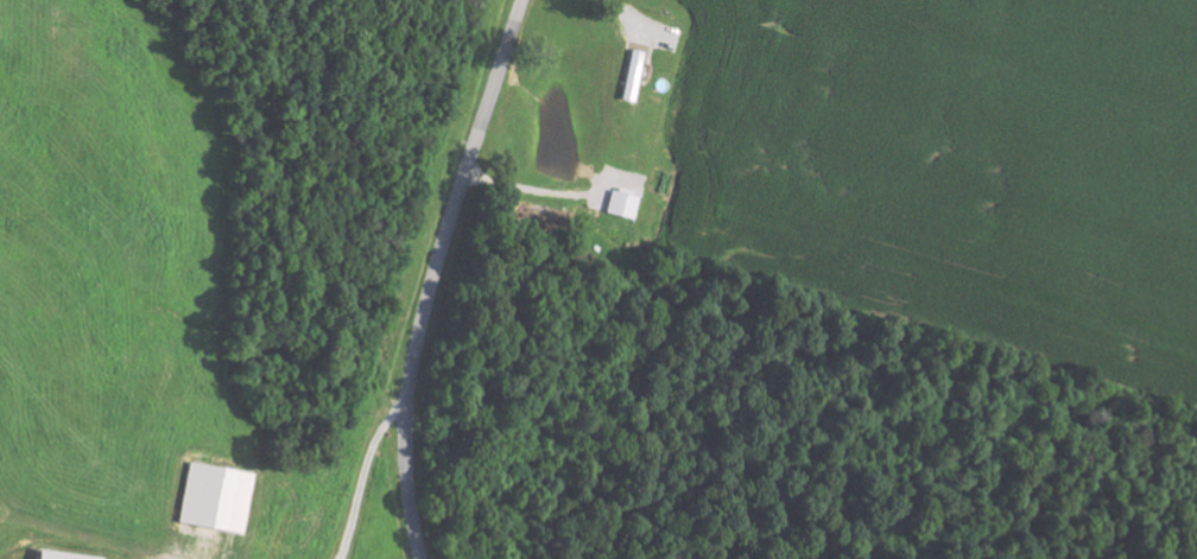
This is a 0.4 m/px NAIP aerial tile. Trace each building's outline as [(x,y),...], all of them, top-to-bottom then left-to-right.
[(631,102),(644,52),(632,49),(619,99),(631,102)] [(638,197),(611,189),(604,212),(631,219),(638,197)] [(176,523),(242,534),(251,473),(186,462),(176,523)] [(100,557),(37,551),(36,558),(100,558),(100,557)]
